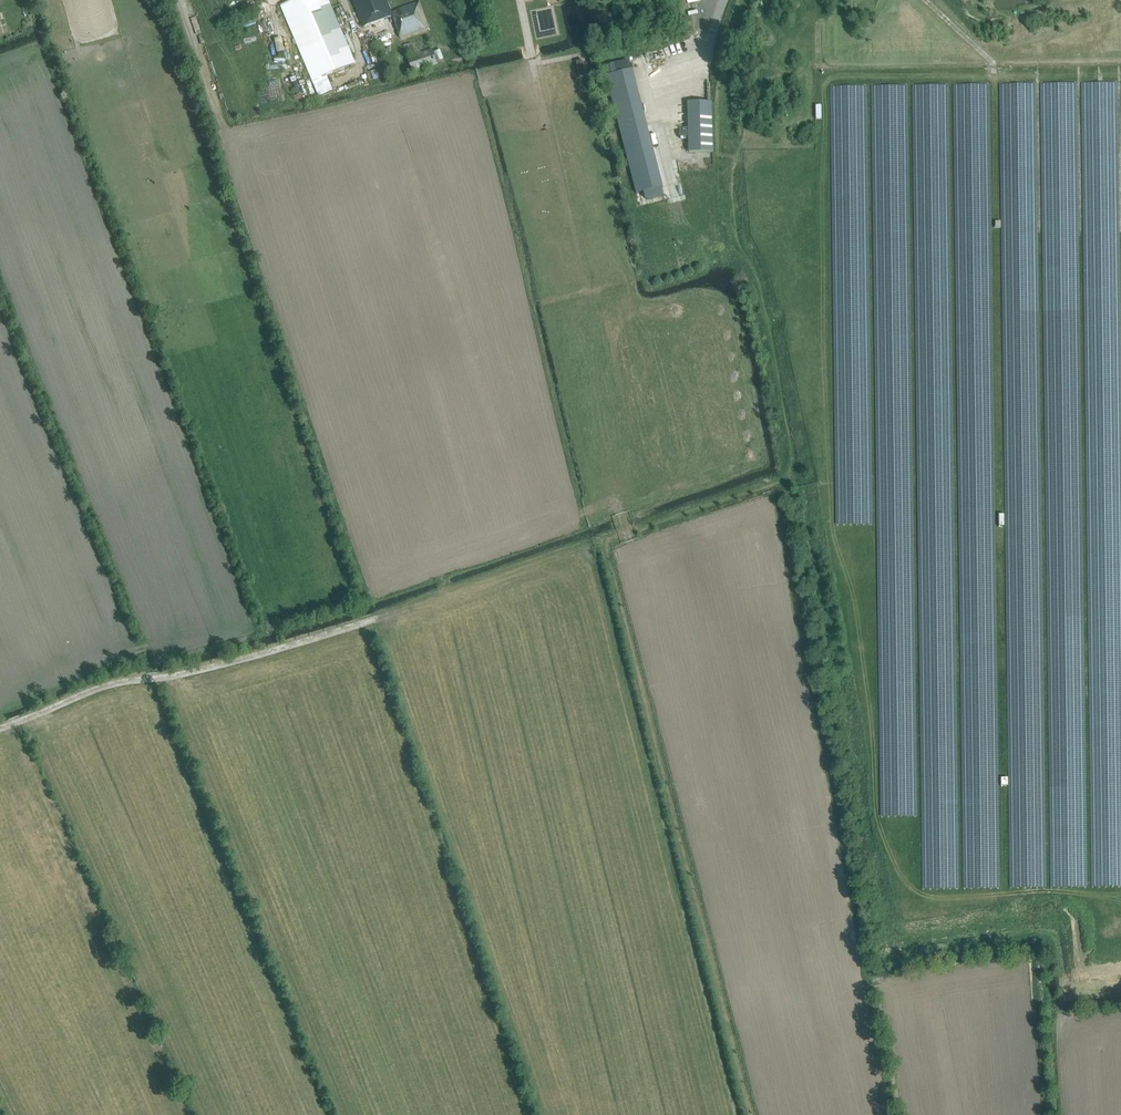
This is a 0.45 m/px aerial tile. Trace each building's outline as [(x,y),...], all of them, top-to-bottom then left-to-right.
[(282,5),(312,81),(356,63),(330,0),(294,0),(282,5)] [(363,29),(393,16),(401,40),(429,30),(419,2),(396,10),(397,11),(392,13),(387,0),(352,0),(363,29)] [(9,32),(4,12),(0,13),(0,34),(9,32)] [(434,49),(408,58),(414,74),(439,64),(434,49)] [(631,69),(605,76),(616,112),(641,105),(631,69)] [(282,99),(282,88),(262,88),(262,99),(282,99)] [(698,132),(689,132),(689,153),(713,152),(711,102),(697,103),(698,132)] [(641,105),(616,112),(637,193),(662,187),(663,187),(641,105)] [(567,474),(565,458),(558,459),(560,475),(567,474)]
